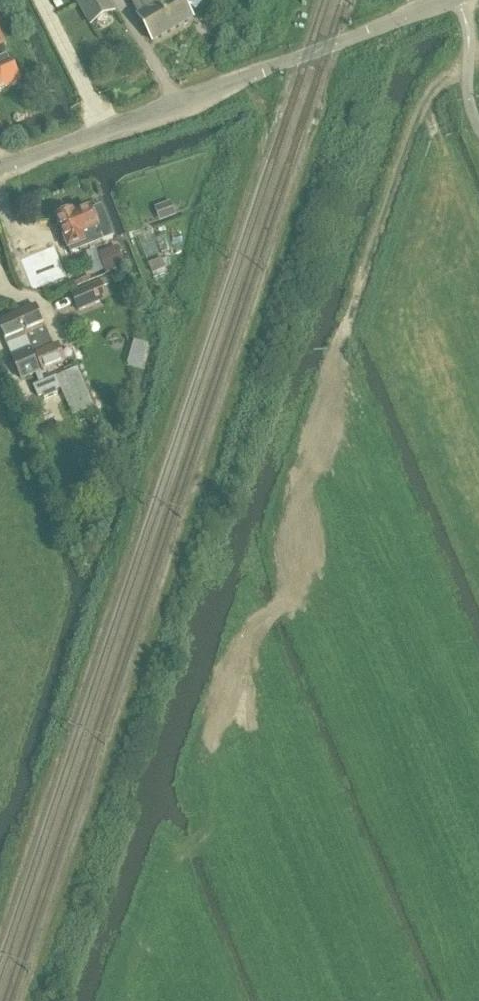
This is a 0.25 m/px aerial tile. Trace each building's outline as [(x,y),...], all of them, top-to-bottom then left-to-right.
[(91,25),(92,25),(113,12),(106,0),(77,0),(91,25)] [(138,16),(137,16),(153,44),(193,21),(181,0),(129,0),(138,16)] [(59,2),(54,5),(57,10),(62,7),(59,2)] [(20,84),(9,59),(0,63),(0,93),(20,84)] [(56,220),(71,256),(105,242),(101,231),(103,230),(95,207),(74,215),(73,213),(71,214),(67,211),(58,214),(58,219),(56,220)] [(121,249),(102,256),(109,275),(126,269),(128,268),(121,249)] [(17,266),(26,288),(35,285),(35,284),(37,288),(66,275),(56,250),(17,266)] [(103,285),(73,297),(80,314),(110,301),(103,285)] [(35,306),(15,315),(40,373),(65,362),(58,346),(52,348),(35,306)] [(21,380),(40,373),(15,315),(0,321),(0,329),(21,380)] [(60,379),(36,390),(40,401),(64,390),(60,379)]
